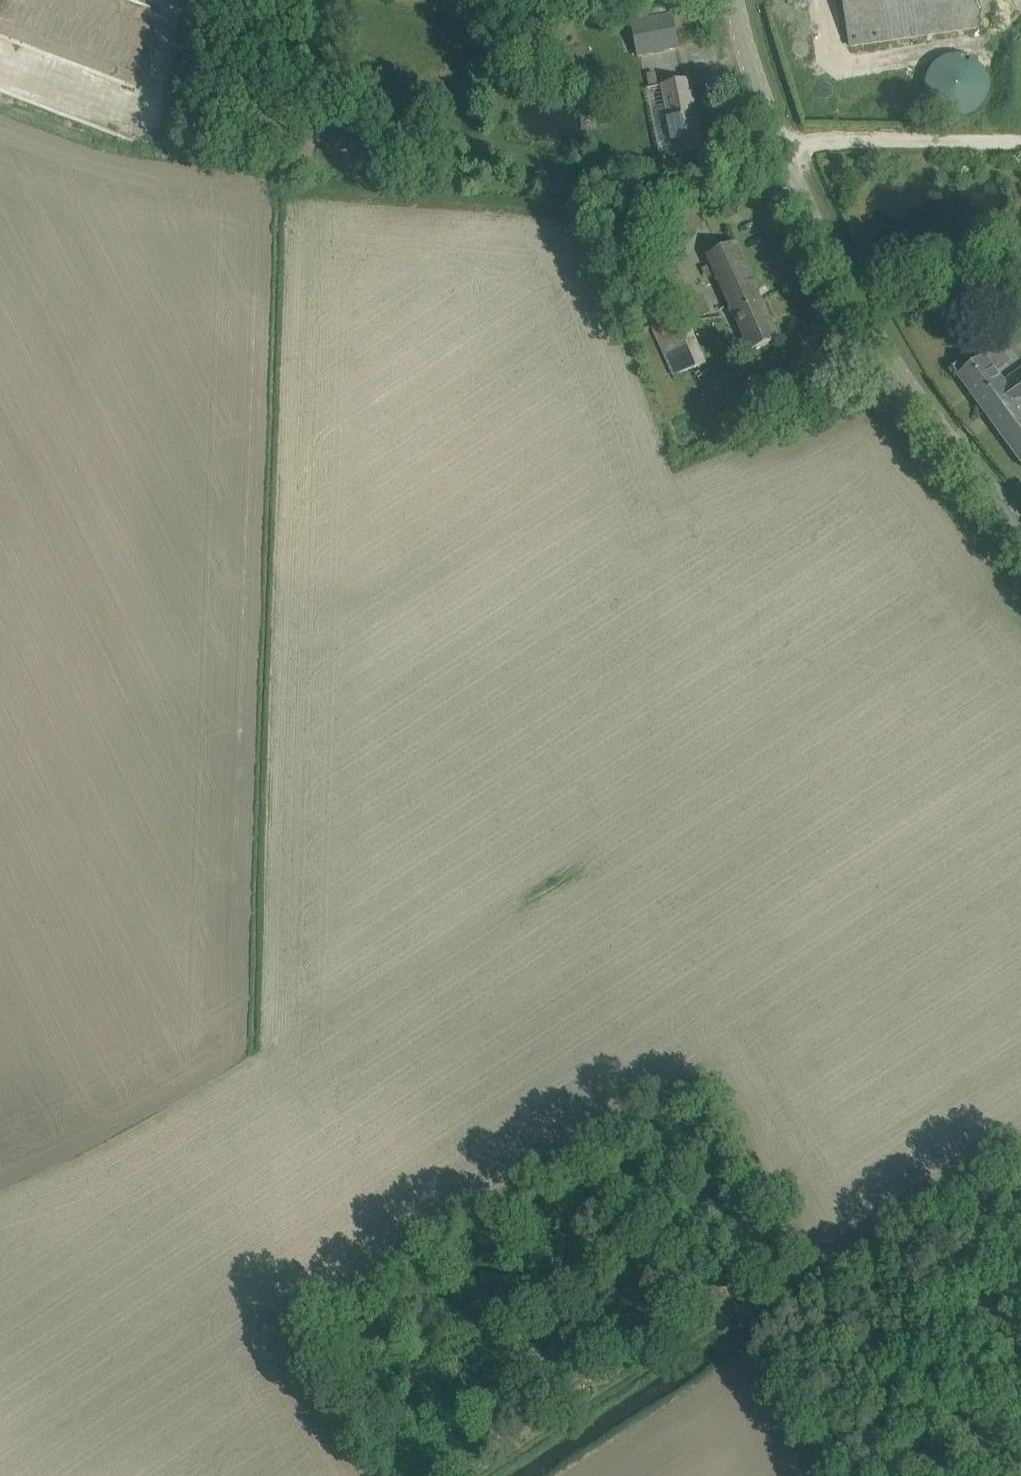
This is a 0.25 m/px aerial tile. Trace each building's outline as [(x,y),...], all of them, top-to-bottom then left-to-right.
[(851,47),(978,28),(974,0),(844,0),(851,47)] [(673,14),(631,22),(638,58),(680,49),(673,14)] [(582,44),(569,58),(578,66),(591,53),(582,44)] [(943,59),(940,60),(938,62),(934,66),(929,74),(927,80),(926,85),(927,96),(929,101),(931,105),(934,109),(938,112),(942,115),(946,117),(951,119),(956,119),(961,119),(967,118),(973,115),(978,112),(982,107),(985,102),(988,96),(989,90),(989,83),(988,77),(984,68),(980,64),(976,61),(972,58),(966,56),(962,55),(955,55),(949,56),(943,59)] [(657,73),(648,75),(650,88),(660,86),(657,73)] [(690,80),(663,85),(676,154),(703,148),(690,80)] [(705,257),(709,266),(703,269),(707,280),(714,276),(734,320),(736,319),(752,353),(780,339),(736,243),(705,257)] [(712,314),(703,295),(692,300),(700,319),(712,314)] [(661,324),(658,325),(664,338),(677,373),(698,366),(690,346),(682,326),(679,317),(676,318),(661,324)] [(1003,383),(979,349),(952,368),(1020,462),(1020,370),(1003,383)]
